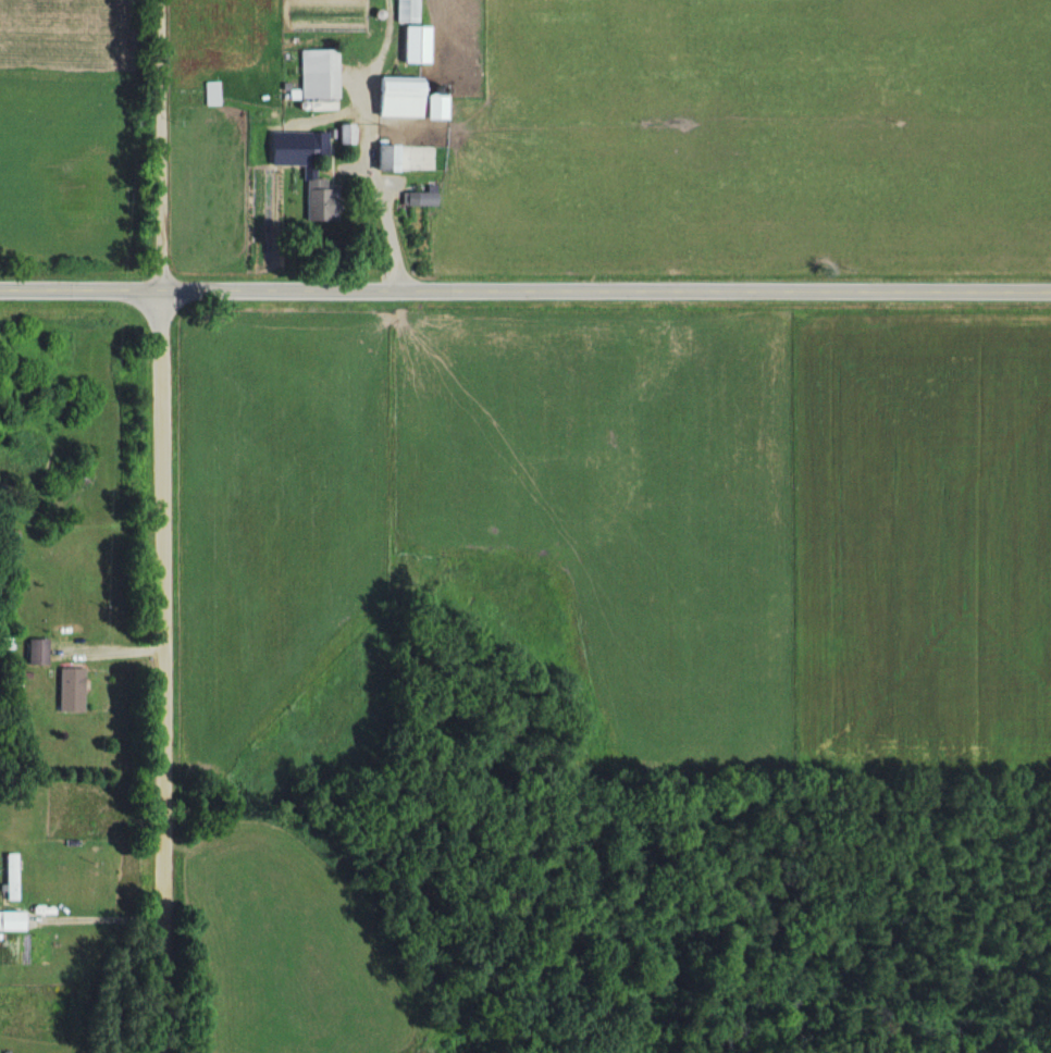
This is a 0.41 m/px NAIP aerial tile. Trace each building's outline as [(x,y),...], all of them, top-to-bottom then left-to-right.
[(416,23),(416,0),(393,0),(393,23),(416,23)] [(298,100),(338,99),(337,50),(298,51),(298,100)] [(419,118),(419,81),(368,81),(368,118),(419,118)] [(216,84),(205,84),(205,107),(216,107),(216,84)] [(352,145),(352,125),(335,125),(335,145),(352,145)] [(303,158),(323,158),(323,133),(303,133),(303,158)] [(398,146),(373,146),(373,170),(398,170),(398,146)] [(302,222),(322,222),(322,179),(309,179),(309,170),(302,170),(302,222)] [(433,194),(400,193),(400,209),(432,209),(433,194)] [(30,667),(49,665),(48,641),(40,642),(40,652),(29,652),(30,667)] [(86,667),(60,667),(60,714),(86,714),(86,667)] [(7,855),(7,902),(20,902),(20,855),(7,855)]
